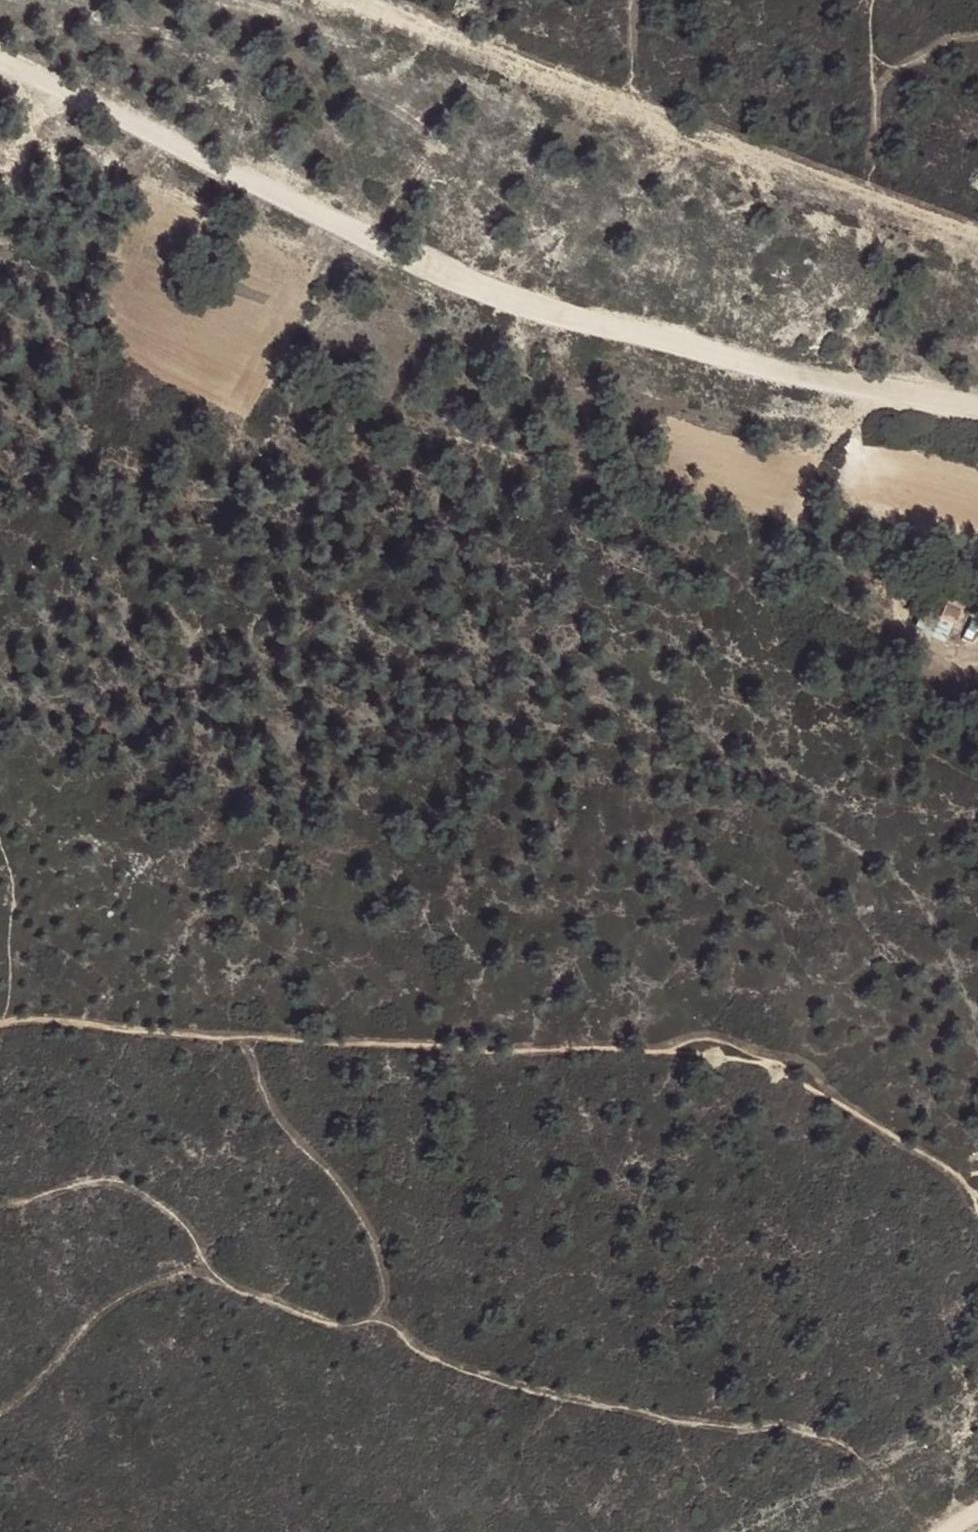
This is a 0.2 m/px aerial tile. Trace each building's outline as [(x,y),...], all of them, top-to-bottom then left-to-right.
[(926,606),(919,624),(950,636),(957,618),(926,606)]
